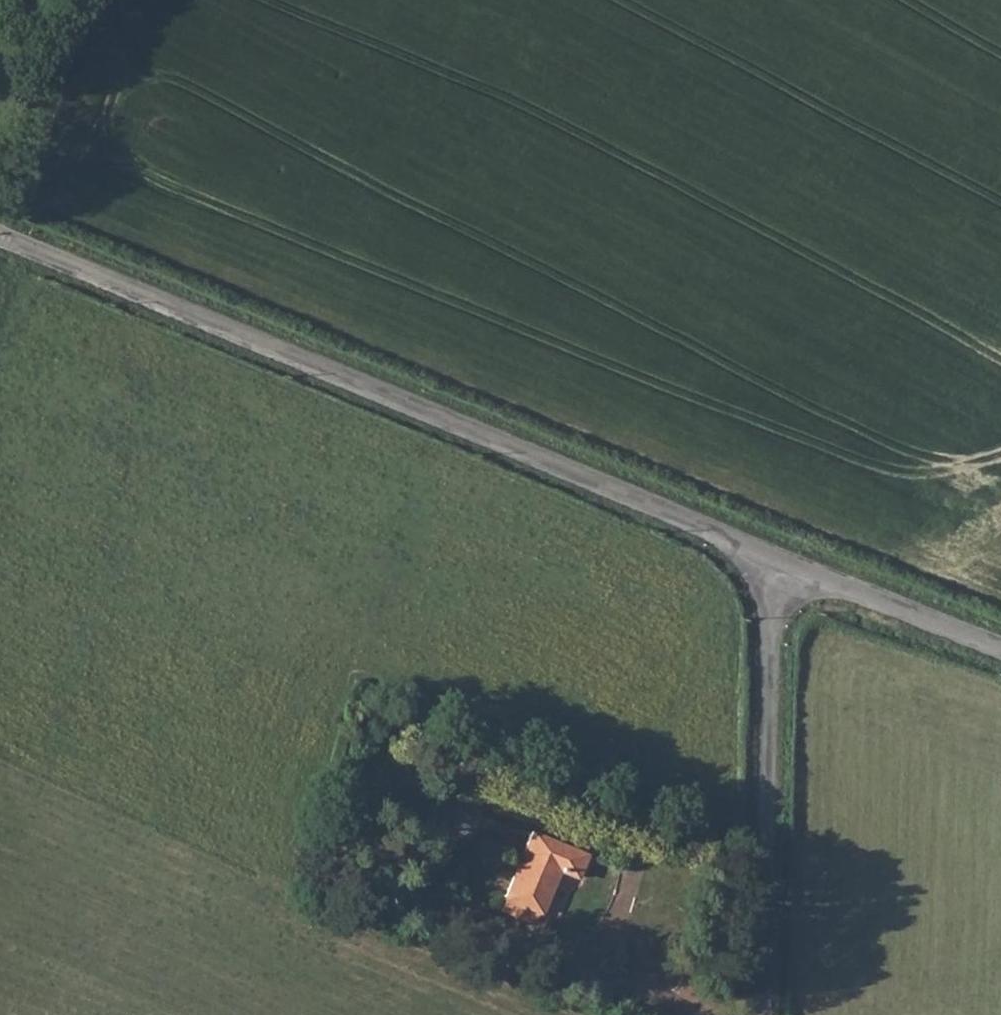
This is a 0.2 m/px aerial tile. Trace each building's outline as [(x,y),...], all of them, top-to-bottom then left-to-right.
[(504,890),(507,890),(538,904),(542,906),(560,864),(577,872),(586,846),(533,823),(504,890)] [(538,904),(507,890),(502,902),(534,916),(538,904)]
